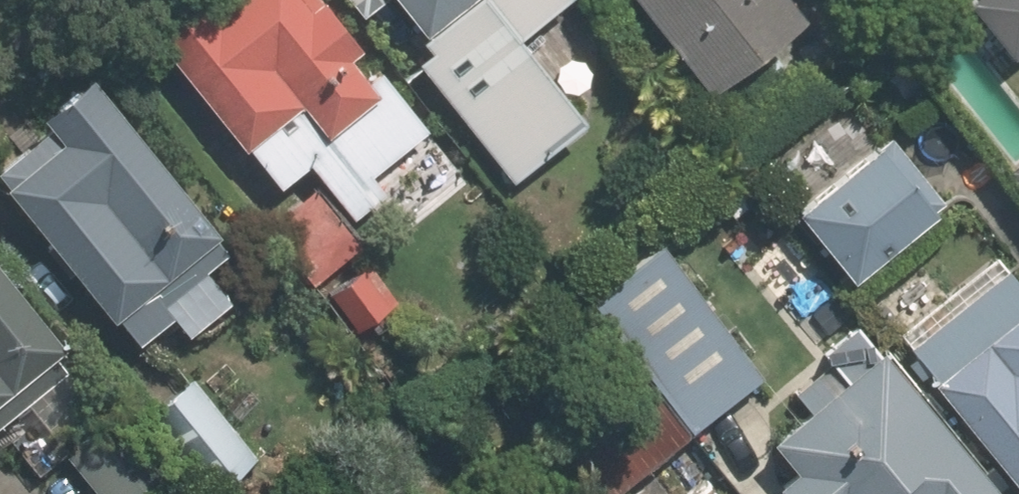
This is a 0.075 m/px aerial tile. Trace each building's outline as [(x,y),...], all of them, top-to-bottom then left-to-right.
[(233,146),(238,141),(273,184),(303,159),(348,216),(381,188),(365,167),(394,144),(397,149),(422,129),(374,68),(358,81),(336,54),(349,43),(314,0),(197,0),(196,0),(166,0),(135,24),(233,146)] [(407,37),(413,32),(433,55),(469,26),(464,20),(488,0),(378,0),(407,37)] [(595,30),(573,0),(558,0),(513,41),(542,72),(595,30)] [(686,95),(781,17),(768,0),(609,0),(686,95)] [(790,92),(757,50),(704,94),(736,136),(790,92)] [(88,321),(96,315),(121,346),(154,320),(169,338),(212,302),(186,269),(210,249),(71,78),(21,118),(31,130),(0,156),(0,210),(88,321)] [(522,84),(462,134),(520,204),(580,157),(522,84)] [(1011,166),(1018,176),(1018,159),(1011,166)] [(837,297),(919,231),(864,163),(782,230),(837,297)] [(311,186),(265,222),(309,277),(354,240),(311,186)] [(586,296),(694,429),(766,370),(658,236),(586,296)] [(996,493),(1018,493),(1018,315),(996,286),(895,364),(996,493)] [(48,372),(34,352),(37,349),(0,302),(0,409),(48,372)] [(852,324),(817,352),(825,362),(791,388),(803,403),(760,437),(785,467),(767,481),(777,493),(988,493),(852,324)] [(547,424),(602,493),(686,426),(630,357),(547,424)] [(182,379),(138,415),(201,493),(245,457),(182,379)] [(87,493),(124,493),(155,470),(116,423),(64,465),(87,493)]
